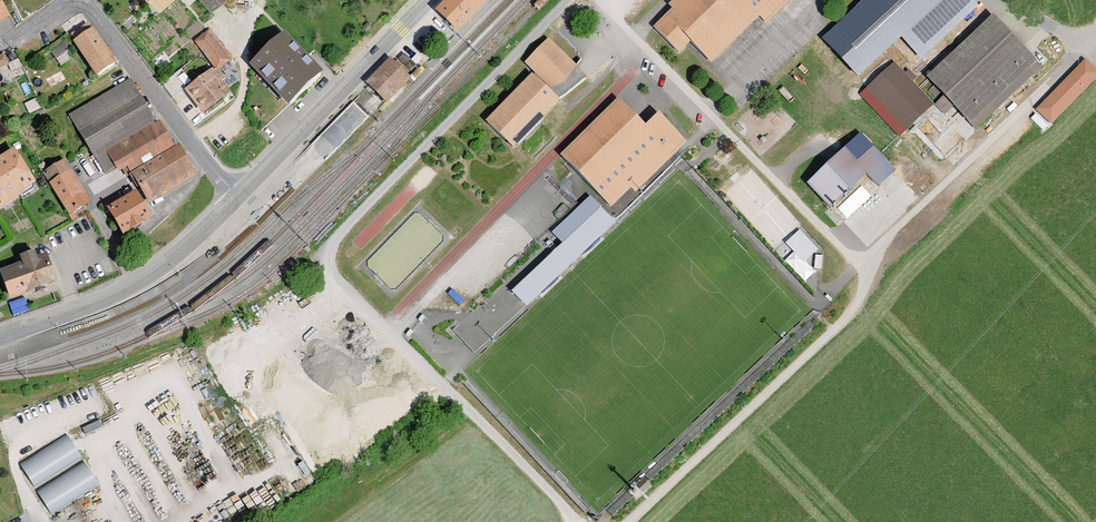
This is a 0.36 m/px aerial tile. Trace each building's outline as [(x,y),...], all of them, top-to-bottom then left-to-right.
[(10,17),(1,0),(0,0),(0,22),(10,17)] [(435,11),(458,33),(489,2),(487,0),(447,0),(435,11)] [(690,42),(711,63),(760,16),(767,23),(790,0),(674,0),(669,5),(673,9),(654,28),(679,53),(690,42)] [(969,0),(865,0),(822,41),(858,78),(900,38),(922,60),(976,8),(969,0)] [(1042,67),(993,16),(927,79),(976,130),(1042,67)] [(73,43),(96,75),(116,62),(93,29),(91,31),(86,24),(71,34),(76,41),(73,43)] [(229,59),(230,58),(210,31),(196,41),(216,69),(229,59)] [(284,33),(250,66),(289,107),(323,74),(284,33)] [(534,72),(486,122),(514,148),(560,101),(587,77),(548,39),(525,63),(534,72)] [(395,63),(389,58),(366,82),(387,102),(411,78),(407,74),(416,65),(405,54),(395,63)] [(9,64),(4,55),(0,57),(0,68),(9,64)] [(216,69),(229,87),(239,80),(234,72),(237,70),(229,59),(216,69)] [(1036,109),(1051,124),(1095,79),(1095,70),(1086,60),(1036,109)] [(934,105),(894,63),(868,88),(908,130),(934,105)] [(186,91),(202,113),(230,93),(227,89),(229,87),(216,69),(186,91)] [(185,88),(175,75),(163,83),(173,97),(185,88)] [(149,204),(197,176),(179,145),(176,147),(161,121),(157,124),(132,80),(71,115),(106,175),(117,168),(119,172),(128,167),(149,204)] [(635,192),(686,141),(659,114),(646,127),(618,99),(561,156),(612,206),(630,187),(635,192)] [(328,132),(335,139),(332,142),(338,148),(368,115),(354,103),(328,132)] [(896,171),(861,134),(807,184),(829,208),(867,173),(879,187),(896,171)] [(22,196),(20,193),(35,184),(14,150),(0,159),(0,210),(22,196)] [(65,160),(44,173),(70,215),(91,202),(65,160)] [(107,209),(124,235),(151,219),(135,192),(107,209)] [(525,305),(528,308),(616,225),(613,222),(591,199),(473,312),(453,331),(475,353),(525,305)] [(805,263),(818,250),(800,232),(787,245),(805,263)] [(0,272),(11,300),(58,282),(47,254),(37,258),(34,252),(21,256),(24,263),(0,272)] [(14,312),(29,310),(27,298),(12,301),(14,312)] [(68,435),(20,464),(35,488),(83,458),(68,435)] [(84,461),(37,491),(52,515),(99,485),(84,461)]
